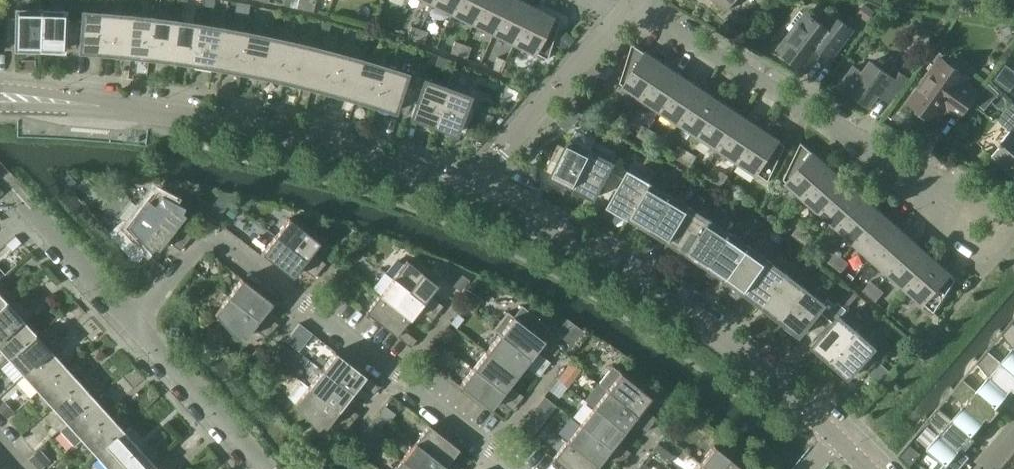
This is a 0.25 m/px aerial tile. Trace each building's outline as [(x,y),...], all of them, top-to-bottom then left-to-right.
[(306,10),(308,0),(299,0),(297,8),(306,10)] [(306,10),(313,12),(316,0),(308,0),(306,10)] [(432,3),(453,13),(459,0),(434,0),(432,3)] [(453,13),(473,23),(485,0),(459,0),(453,13)] [(473,23),(494,33),(510,0),(485,0),(473,23)] [(514,43),(532,7),(518,0),(510,0),(494,33),(514,43)] [(727,10),(736,0),(716,0),(727,10)] [(866,4),(858,14),(867,21),(875,10),(866,4)] [(560,21),(532,7),(514,43),(547,59),(560,21)] [(36,49),(38,49),(39,9),(16,9),(16,17),(6,17),(7,36),(6,48),(15,48),(36,49)] [(64,9),(39,9),(38,49),(63,49),(63,38),(72,38),(72,19),(64,18),(64,9)] [(80,50),(102,52),(105,12),(83,11),(82,19),(72,19),(72,38),(81,38),(80,50)] [(797,27),(780,50),(805,69),(820,50),(832,58),(854,29),(834,14),(826,26),(808,13),(806,15),(801,11),(791,23),(797,27)] [(102,52),(126,54),(129,15),(124,14),(105,12),(102,52)] [(134,55),(148,57),(153,18),(129,15),(126,54),(131,55),(134,55)] [(148,57),(171,60),(176,20),(170,20),(153,18),(148,57)] [(171,60),(194,63),(200,24),(176,20),(171,60)] [(331,23),(324,21),(321,31),(328,33),(331,23)] [(217,67),(224,28),(208,25),(200,24),(194,63),(212,66),(217,67)] [(408,38),(416,41),(420,29),(412,26),(408,38)] [(221,67),(239,71),(247,32),(224,28),(217,67),(221,67)] [(420,29),(416,41),(424,43),(428,31),(420,29)] [(262,75),(263,75),(270,37),(247,32),(239,71),(258,74),(262,75)] [(263,75),(285,80),(293,42),(286,40),(270,37),(263,75)] [(451,53),(459,55),(463,44),(455,41),(451,53)] [(302,84),(307,86),(317,48),(293,42),(285,80),(302,84)] [(643,98),(665,64),(633,43),(620,83),(643,98)] [(471,47),(463,44),(459,55),(467,58),(471,47)] [(339,53),(317,48),(307,86),(330,92),(339,53)] [(338,94),(352,98),(362,60),(343,54),(339,53),(330,92),(338,94)] [(501,72),(506,60),(498,57),(493,69),(501,72)] [(930,118),(931,117),(937,121),(945,110),(945,105),(951,105),(951,110),(962,117),(979,92),(965,82),(969,77),(941,57),(940,58),(944,61),(932,77),(929,74),(909,101),(917,107),(916,108),(917,112),(925,119),(930,118)] [(22,60),(22,70),(35,70),(35,60),(22,60)] [(365,101),(374,104),(385,66),(362,60),(352,98),(365,101)] [(855,66),(841,85),(869,105),(879,92),(890,101),(908,76),(895,68),(891,74),(872,61),(864,72),(855,66)] [(684,77),(665,64),(643,98),(662,111),(684,77)] [(1013,85),(1013,80),(1010,77),(1013,72),(1013,70),(1006,64),(995,79),(1010,90),(1013,85)] [(389,67),(385,66),(374,104),(395,111),(399,99),(408,102),(414,85),(404,81),(407,73),(389,67)] [(703,89),(684,77),(662,111),(681,123),(703,89)] [(421,87),(414,85),(408,102),(415,105),(411,116),(434,125),(448,88),(424,79),(421,87)] [(434,125),(455,133),(467,104),(470,96),(448,88),(434,125)] [(703,89),(681,123),(700,136),(722,102),(703,89)] [(992,156),(1013,175),(1013,102),(1013,101),(998,119),(1011,130),(1002,140),(1000,143),(1002,145),(992,156)] [(742,115),(722,102),(700,136),(719,148),(742,115)] [(476,107),(467,104),(455,133),(464,136),(469,125),(476,107)] [(573,125),(583,114),(572,109),(565,117),(573,125)] [(761,127),(742,115),(719,148),(738,161),(759,130),(761,127)] [(637,136),(644,139),(650,128),(643,125),(637,136)] [(774,170),(787,144),(784,142),(761,127),(759,130),(738,161),(769,181),(774,170)] [(658,133),(650,128),(644,139),(652,144),(658,133)] [(553,175),(574,186),(592,150),(597,139),(578,129),(572,140),(571,139),(567,147),(559,144),(545,171),(553,175)] [(953,133),(945,142),(952,147),(959,138),(953,133)] [(804,197),(831,167),(802,142),(797,151),(784,179),(786,181),(804,197)] [(676,158),(683,162),(690,152),(683,147),(676,158)] [(602,186),(609,190),(618,173),(610,169),(614,161),(592,150),(574,186),(596,197),(602,186)] [(697,156),(690,152),(683,162),(691,167),(697,156)] [(679,166),(673,175),(680,180),(686,170),(679,166)] [(804,197),(821,212),(848,182),(831,167),(804,197)] [(630,216),(630,217),(651,181),(630,170),(626,177),(618,173),(609,190),(617,194),(610,205),(630,216)] [(722,186),(729,175),(722,171),(715,181),(722,186)] [(67,174),(61,179),(69,188),(75,182),(67,174)] [(630,217),(650,229),(671,193),(651,181),(630,217)] [(848,182),(821,212),(838,227),(865,197),(848,182)] [(155,190),(141,207),(156,219),(172,231),(186,243),(191,235),(177,224),(186,214),(182,211),(184,207),(185,206),(183,205),(175,201),(172,199),(155,190)] [(650,229),(671,240),(692,206),(671,193),(650,229)] [(838,227),(856,242),(882,212),(865,197),(838,227)] [(240,206),(247,211),(252,204),(245,199),(240,206)] [(216,202),(208,213),(217,219),(225,209),(216,202)] [(227,213),(233,217),(238,211),(231,206),(227,213)] [(711,218),(692,206),(671,240),(686,250),(690,252),(711,218)] [(180,249),(186,243),(172,231),(156,219),(141,207),(129,224),(122,219),(108,232),(128,254),(130,256),(133,258),(135,259),(139,261),(148,248),(150,250),(155,247),(158,249),(166,239),(180,249)] [(882,212),(856,242),(873,257),(899,227),(882,212)] [(289,218),(276,235),(306,259),(320,270),(326,263),(311,252),(320,241),(289,218)] [(694,255),(709,265),(731,232),(711,218),(690,252),(694,255)] [(792,234),(799,239),(807,229),(800,224),(792,234)] [(873,257),(890,273),(916,243),(899,227),(873,257)] [(814,234),(807,229),(799,239),(806,244),(814,234)] [(771,237),(779,243),(783,237),(775,231),(771,237)] [(724,276),(728,278),(751,245),(731,232),(709,265),(724,276)] [(13,249),(21,241),(15,235),(7,243),(13,249)] [(314,276),(320,270),(306,259),(276,235),(262,252),(292,276),(300,266),(314,276)] [(916,243),(890,273),(907,288),(933,258),(916,243)] [(732,281),(747,292),(771,259),(751,245),(728,278),(732,281)] [(351,246),(343,256),(352,263),(360,253),(351,246)] [(683,262),(683,263),(687,265),(694,255),(690,252),(683,262)] [(828,262),(835,267),(843,257),(836,252),(828,262)] [(850,262),(843,257),(835,267),(842,272),(850,262)] [(907,288),(934,312),(957,278),(933,258),(907,288)] [(790,274),(771,259),(747,292),(762,303),(755,313),(758,315),(765,305),(790,274)] [(424,301),(438,312),(443,305),(429,294),(437,284),(424,273),(422,272),(407,260),(393,277),(409,289),(424,301)] [(150,270),(158,276),(165,267),(157,261),(150,270)] [(343,268),(335,279),(345,286),(353,275),(343,268)] [(458,273),(451,282),(460,289),(468,280),(458,273)] [(769,308),(783,320),(808,288),(790,274),(765,305),(758,315),(761,317),(769,308)] [(724,276),(717,285),(721,288),(728,278),(724,276)] [(409,289),(393,277),(379,295),(409,319),(418,308),(432,319),(438,312),(424,301),(409,289)] [(242,278),(229,295),(259,319),(273,330),(278,323),(264,312),(272,302),(242,278)] [(728,278),(721,288),(725,291),(732,281),(728,278)] [(863,290),(870,296),(878,286),(872,281),(863,290)] [(885,292),(878,286),(870,296),(876,301),(885,292)] [(808,288),(783,320),(801,335),(810,324),(813,327),(804,338),(807,340),(816,330),(828,316),(836,306),(835,305),(828,299),(826,302),(808,288)] [(8,302),(0,294),(0,310),(8,302)] [(267,337),(273,330),(259,319),(229,295),(215,313),(237,338),(242,334),(245,337),(253,326),(267,337)] [(403,328),(409,319),(379,295),(366,312),(397,335),(411,346),(417,339),(403,328)] [(8,302),(0,310),(0,338),(23,319),(8,302)] [(828,316),(816,330),(807,340),(811,343),(819,333),(822,335),(814,345),(832,361),(858,330),(841,315),(846,308),(839,302),(835,305),(836,306),(828,316)] [(868,302),(862,309),(871,317),(877,309),(868,302)] [(530,357),(545,368),(550,361),(536,350),(544,339),(541,337),(550,326),(522,305),(514,316),(508,311),(494,329),(500,334),(530,357)] [(457,328),(464,318),(458,313),(451,323),(457,328)] [(559,328),(569,335),(577,326),(567,318),(559,328)] [(23,319),(0,338),(0,349),(9,359),(37,335),(23,319)] [(1012,320),(1002,333),(1013,347),(1002,361),(1013,371),(1013,321),(1012,320)] [(438,339),(445,345),(456,332),(448,326),(438,339)] [(880,348),(858,330),(832,361),(853,379),(857,382),(878,359),(873,355),(880,348)] [(291,334),(286,340),(299,351),(304,344),(291,334)] [(500,334),(486,351),(517,375),(525,364),(539,375),(545,368),(530,357),(500,334)] [(52,351),(37,335),(9,359),(23,375),(52,351)] [(424,357),(428,360),(434,364),(443,353),(433,345),(424,357)] [(267,353),(259,346),(251,356),(260,362),(267,353)] [(1002,361),(988,349),(977,361),(989,376),(977,390),(996,406),(997,406),(1012,387),(1013,389),(1013,371),(1002,361)] [(23,375),(38,391),(66,367),(52,351),(23,375)] [(280,351),(274,358),(285,366),(290,360),(280,351)] [(366,375),(335,351),(322,368),(352,392),(360,383),(374,394),(380,386),(366,375)] [(486,351),(474,368),(504,391),(518,402),(524,395),(509,384),(517,375),(486,351)] [(868,374),(882,386),(893,373),(879,361),(868,374)] [(573,379),(581,369),(571,362),(563,371),(573,379)] [(607,389),(606,390),(637,413),(651,424),(657,417),(643,406),(651,396),(613,366),(599,383),(607,389)] [(81,383),(66,367),(38,391),(52,407),(81,383)] [(322,368),(308,385),(339,410),(353,421),(359,413),(345,402),(352,392),(322,368)] [(512,409),(518,402),(504,391),(474,368),(460,385),(490,409),(498,398),(512,409)] [(1000,409),(997,406),(996,406),(977,390),(964,377),(953,390),(964,404),(953,418),(952,418),(972,436),(972,434),(988,417),(991,419),(1000,409)] [(347,428),(353,421),(339,410),(308,385),(308,386),(300,380),(288,395),(295,403),(318,428),(322,424),(325,427),(333,417),(347,428)] [(558,380),(550,390),(559,397),(567,387),(558,380)] [(95,399),(81,383),(52,407),(67,423),(95,399)] [(646,431),(651,424),(637,413),(606,390),(593,407),(624,431),(632,420),(646,431)] [(544,396),(536,405),(549,415),(556,405),(544,396)] [(671,396),(663,408),(671,414),(680,403),(671,396)] [(75,446),(82,439),(110,415),(95,399),(67,423),(60,430),(75,446)] [(7,418),(15,411),(5,401),(0,405),(0,410),(7,418)] [(536,405),(531,413),(543,422),(549,415),(536,405)] [(386,406),(379,415),(380,415),(386,420),(389,422),(396,414),(386,406)] [(953,418),(939,406),(928,419),(940,433),(927,448),(945,463),(940,468),(959,468),(970,456),(961,448),(963,445),(967,448),(976,438),(972,434),(972,436),(952,418),(953,418)] [(593,407),(580,424),(611,448),(625,459),(630,451),(616,440),(624,431),(593,407)] [(531,413),(526,419),(538,429),(543,422),(531,413)] [(124,431),(110,415),(82,439),(96,455),(124,431)] [(526,419),(517,430),(529,440),(538,429),(526,419)] [(415,442),(446,466),(449,468),(465,468),(451,459),(459,448),(429,424),(415,442)] [(580,424),(567,441),(597,465),(605,454),(619,466),(625,459),(611,448),(580,424)] [(139,447),(124,431),(96,455),(109,468),(113,468),(139,447)] [(597,465),(567,441),(553,458),(567,468),(594,468),(597,465)] [(446,466),(415,442),(402,459),(415,468),(449,468),(446,466)] [(663,447),(659,443),(652,452),(656,455),(663,447)] [(909,444),(900,455),(911,465),(921,453),(909,444)] [(700,463),(708,468),(744,468),(714,445),(700,463)] [(139,447),(113,468),(146,468),(153,463),(139,447)] [(663,447),(656,455),(667,463),(673,455),(663,447)] [(812,448),(812,447),(811,448),(810,448),(810,449),(809,450),(809,451),(806,454),(805,454),(805,455),(804,456),(803,457),(803,458),(802,459),(801,459),(800,460),(800,461),(799,462),(799,463),(797,465),(797,464),(796,465),(796,466),(795,467),(794,467),(794,468),(812,448)] [(40,450),(37,452),(35,454),(31,458),(40,468),(49,460),(40,450)] [(394,468),(415,468),(402,459),(394,468)]
